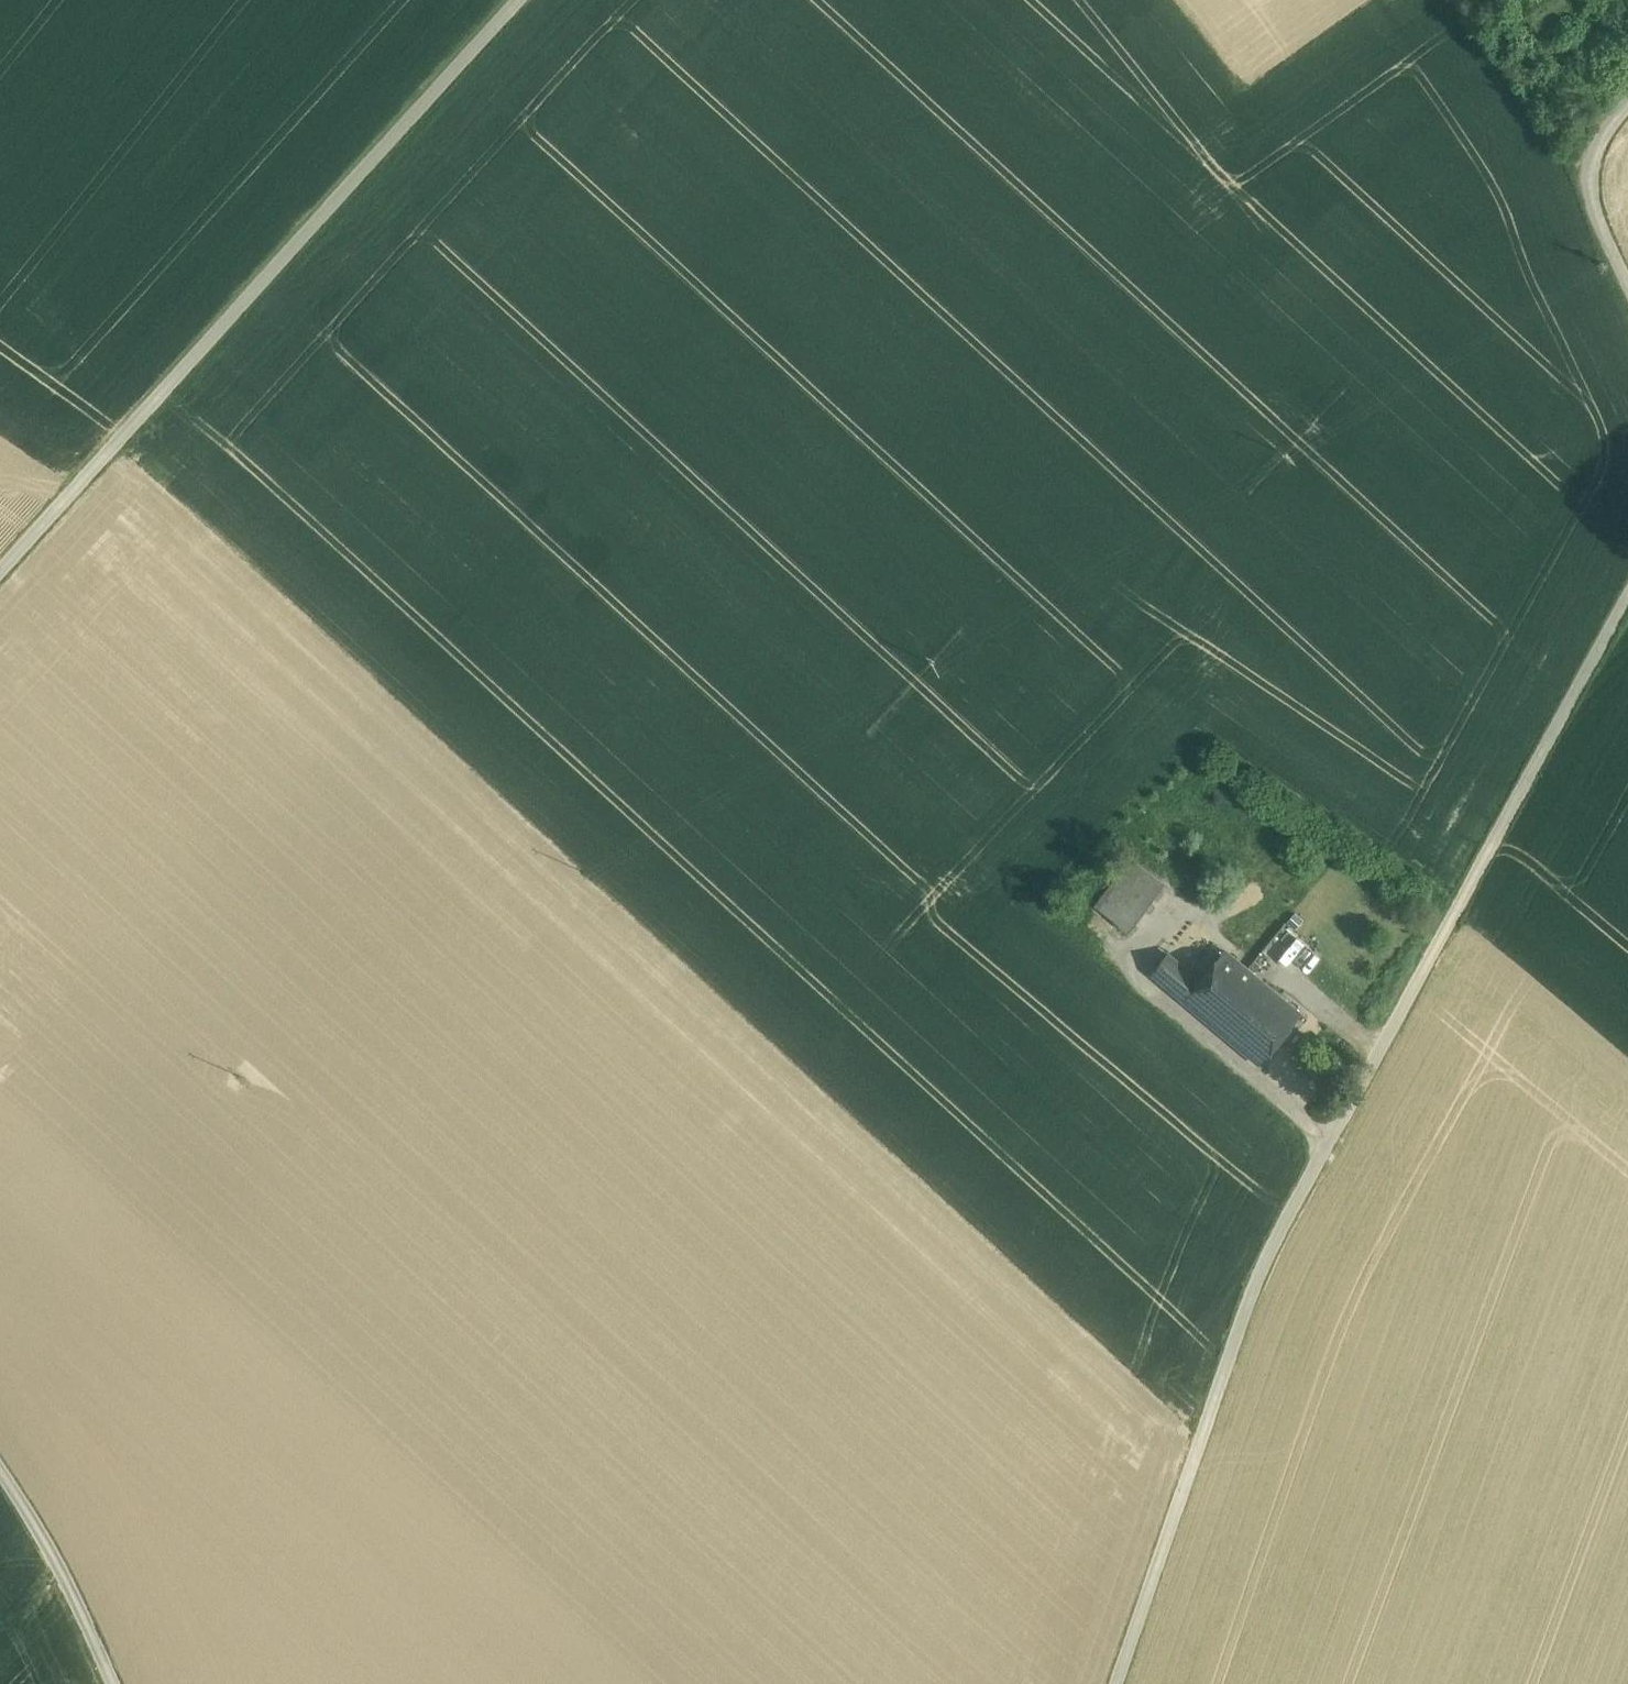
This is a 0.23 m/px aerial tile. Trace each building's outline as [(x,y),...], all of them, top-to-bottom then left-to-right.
[(1164,883),(1134,861),(1099,910),(1129,932),(1164,883)] [(1191,972),(1173,994),(1246,1053),(1259,1064),(1301,1013),(1227,951),(1202,980),(1191,972)] [(1191,972),(1168,953),(1150,975),(1173,994),(1191,972)]
